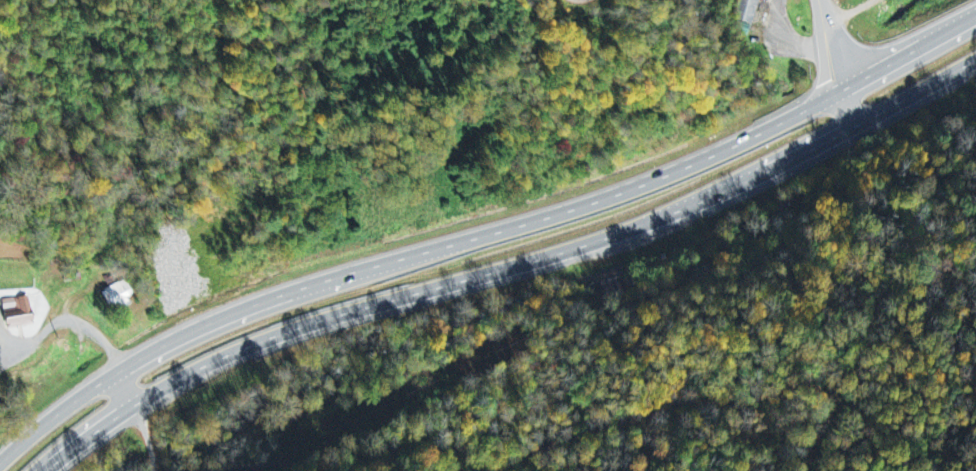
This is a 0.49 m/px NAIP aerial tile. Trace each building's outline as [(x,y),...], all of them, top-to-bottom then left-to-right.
[(741,9),(746,10),(743,23),(754,25),(760,0),(743,0),(741,9)] [(132,297),(126,281),(102,291),(108,307),(132,297)]
